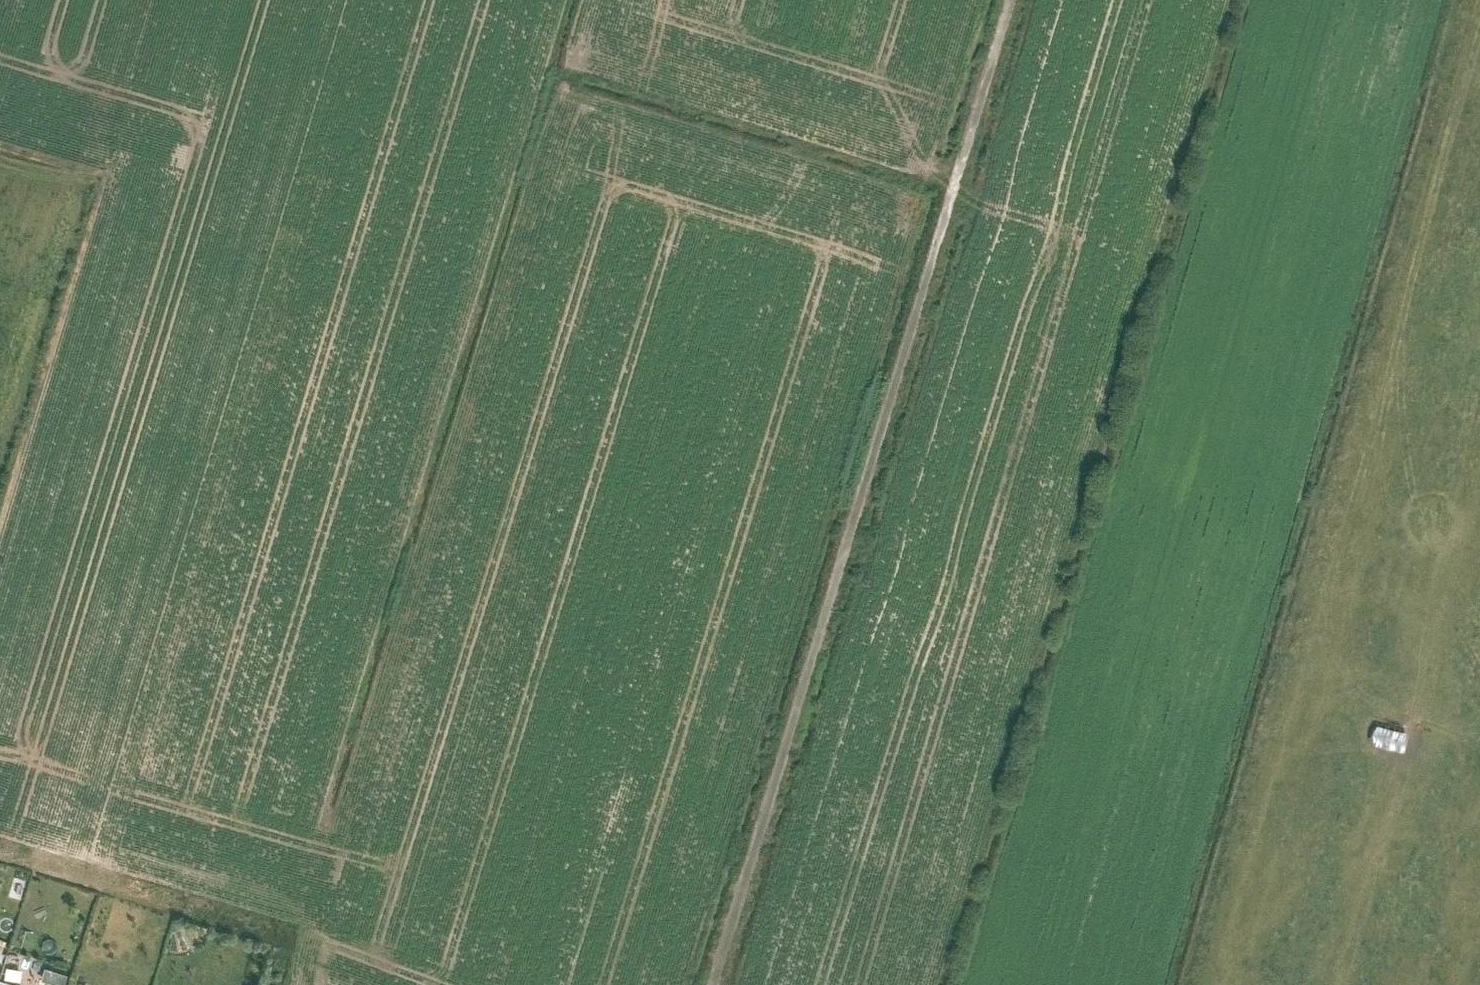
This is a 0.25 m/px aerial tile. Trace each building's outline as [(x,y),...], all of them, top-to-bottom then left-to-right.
[(57,983),(64,984),(68,974),(60,971),(57,983)]
